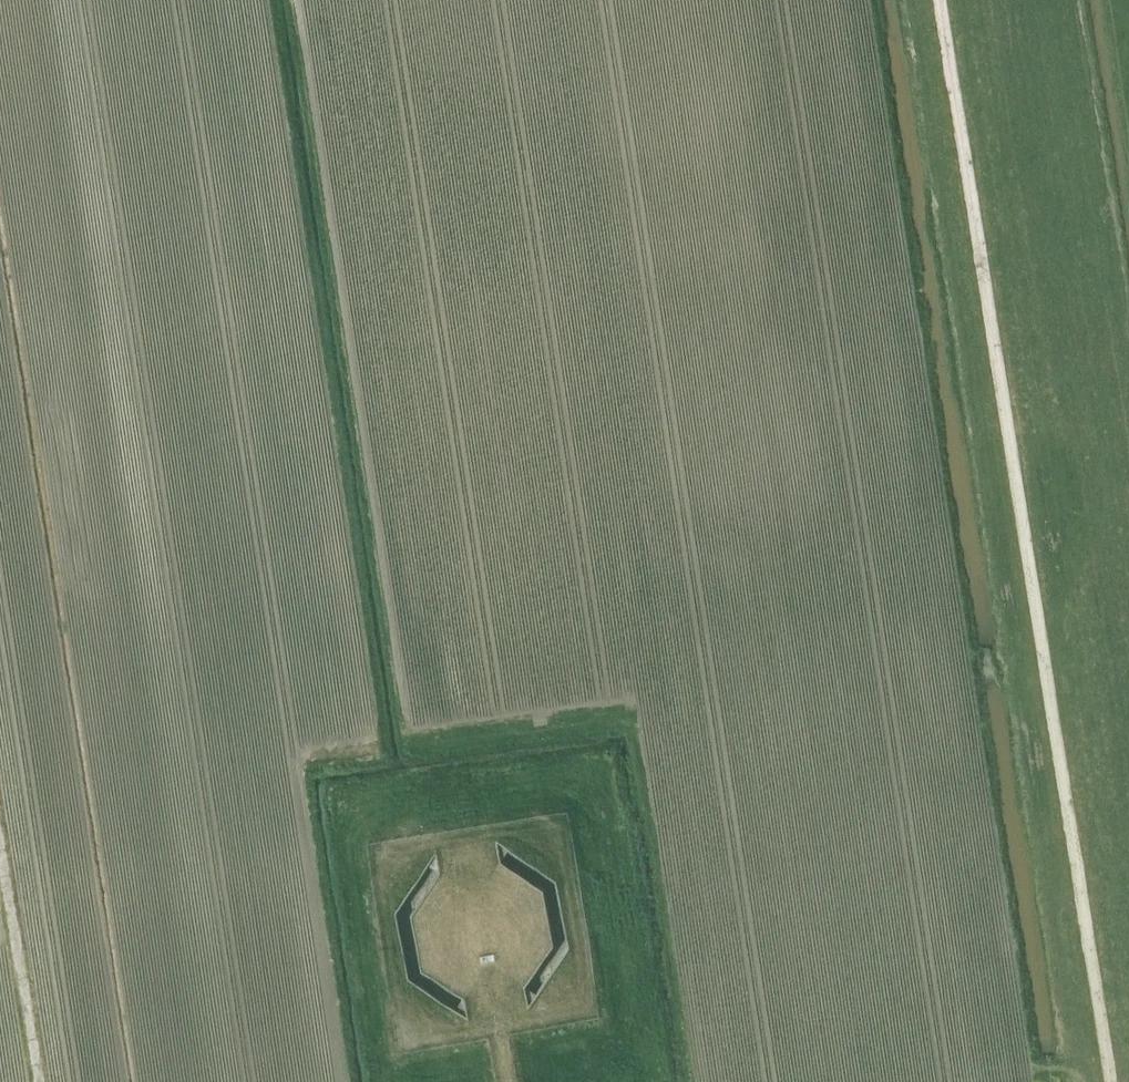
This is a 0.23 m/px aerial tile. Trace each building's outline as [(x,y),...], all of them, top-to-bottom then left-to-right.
[(497,844),(501,863),(508,851),(497,844)] [(439,875),(435,857),(428,868),(439,875)] [(529,1005),(537,994),(526,986),(529,1005)] [(462,999),(455,1010),(466,1018),(462,999)]
